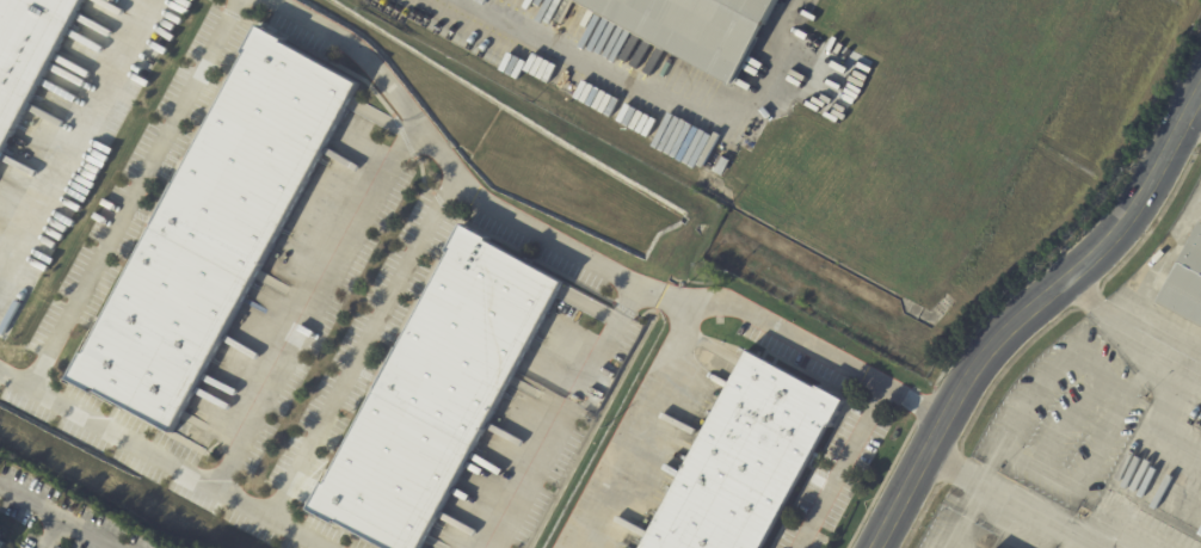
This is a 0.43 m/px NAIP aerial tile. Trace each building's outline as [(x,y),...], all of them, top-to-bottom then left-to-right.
[(86,0),(0,159),(0,0),(86,0)] [(663,51),(568,0),(779,0),(757,41),(760,42),(737,87),(665,48),(663,51)] [(362,81),(173,433),(97,393),(96,394),(68,380),(84,352),(86,353),(155,224),(154,223),(178,181),(248,53),(246,50),(260,23),(288,38),(287,41),(362,81)] [(566,282),(423,547),(385,547),(338,523),(337,524),(309,510),(325,482),(327,484),(378,388),(377,388),(400,346),(401,346),(451,252),(449,250),(464,222),(492,238),(491,239),(489,240),(566,282)] [(1158,302),(1200,223),(1200,325),(1158,302)] [(831,426),(766,547),(644,547),(751,350),(763,356),(820,388),(821,386),(849,400),(833,429),(831,426)]
